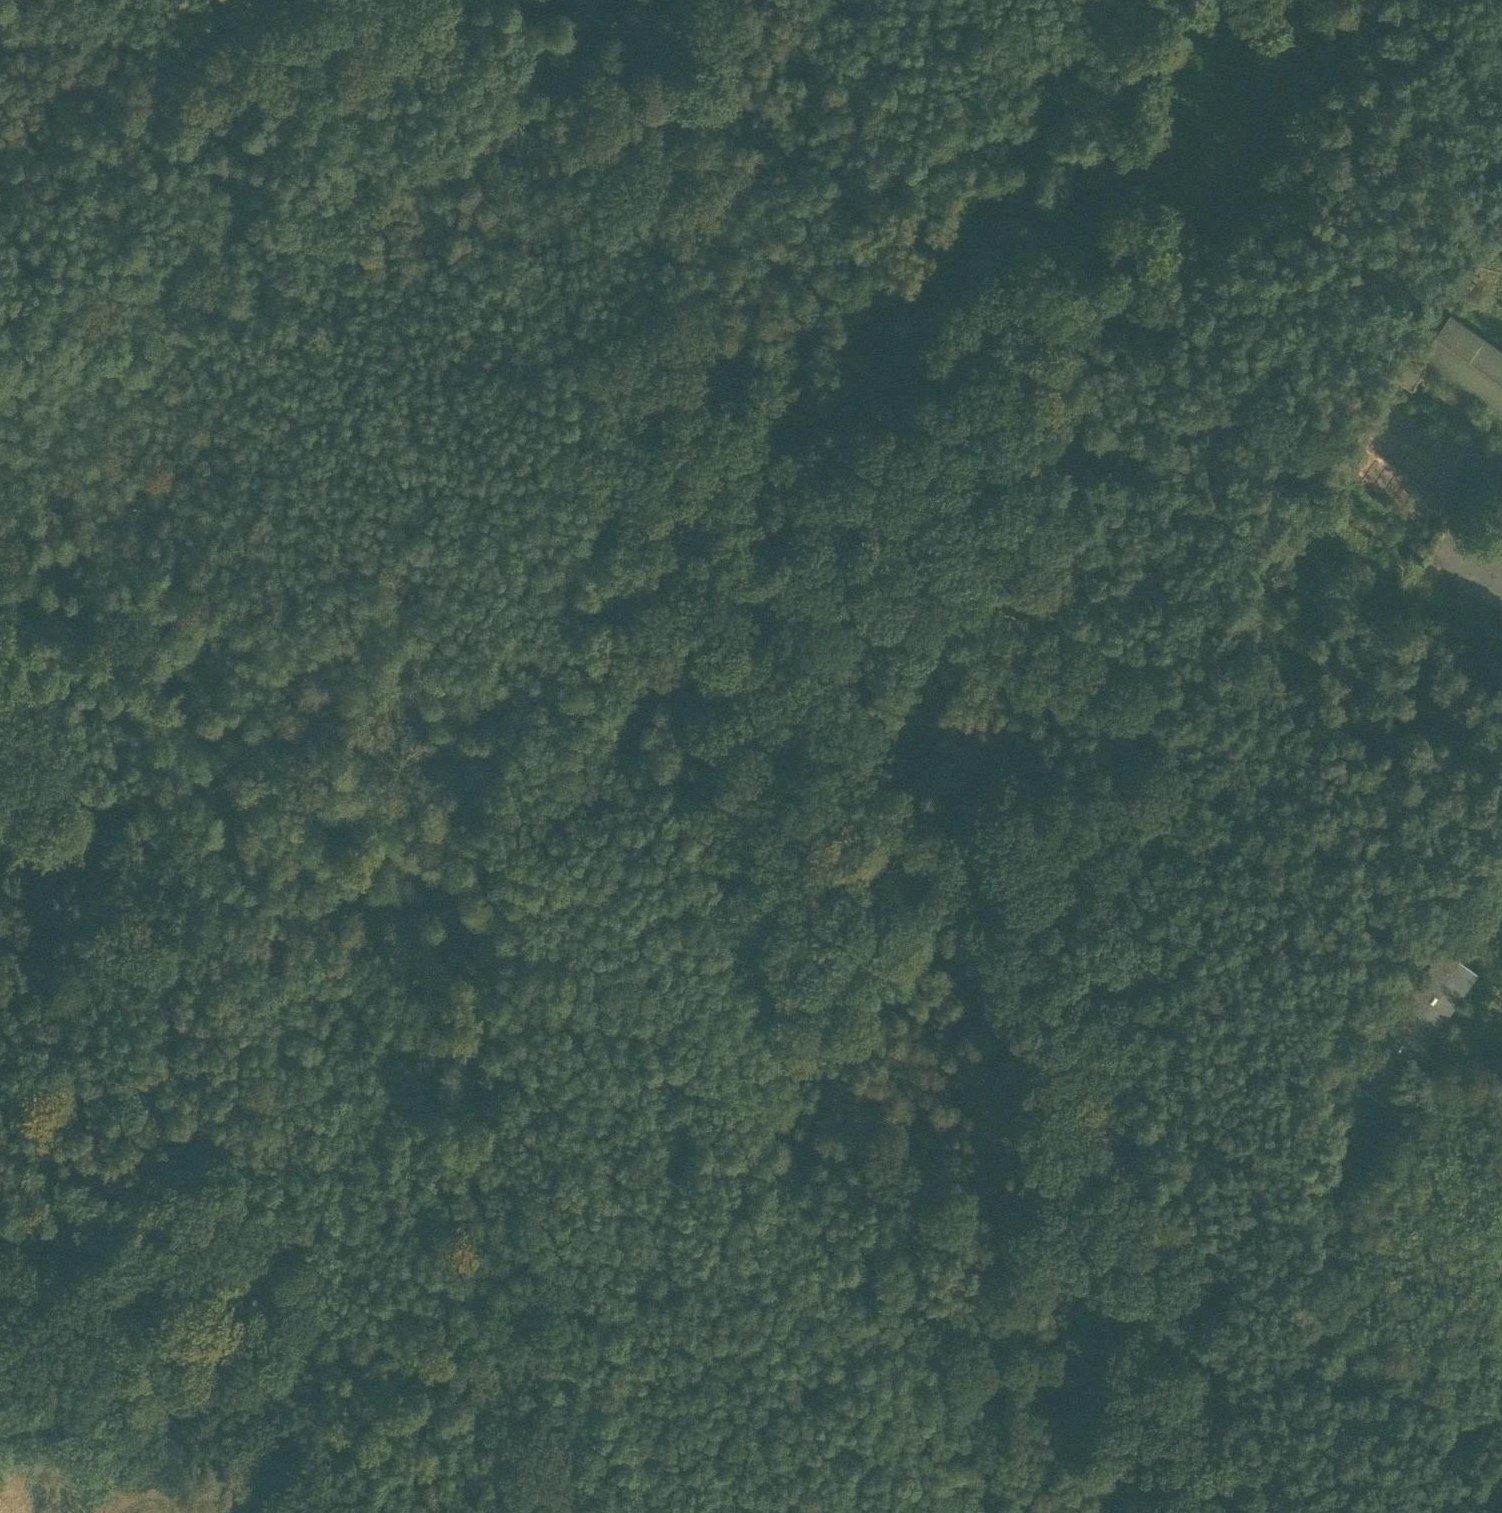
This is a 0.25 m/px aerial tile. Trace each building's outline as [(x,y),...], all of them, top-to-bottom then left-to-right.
[(1448,316),(1418,357),(1501,416),(1501,354),(1448,316)] [(1473,452),(1390,393),(1340,464),(1422,522),(1473,452)] [(1442,949),(1352,1077),(1386,1101),(1476,973),(1442,949)]
